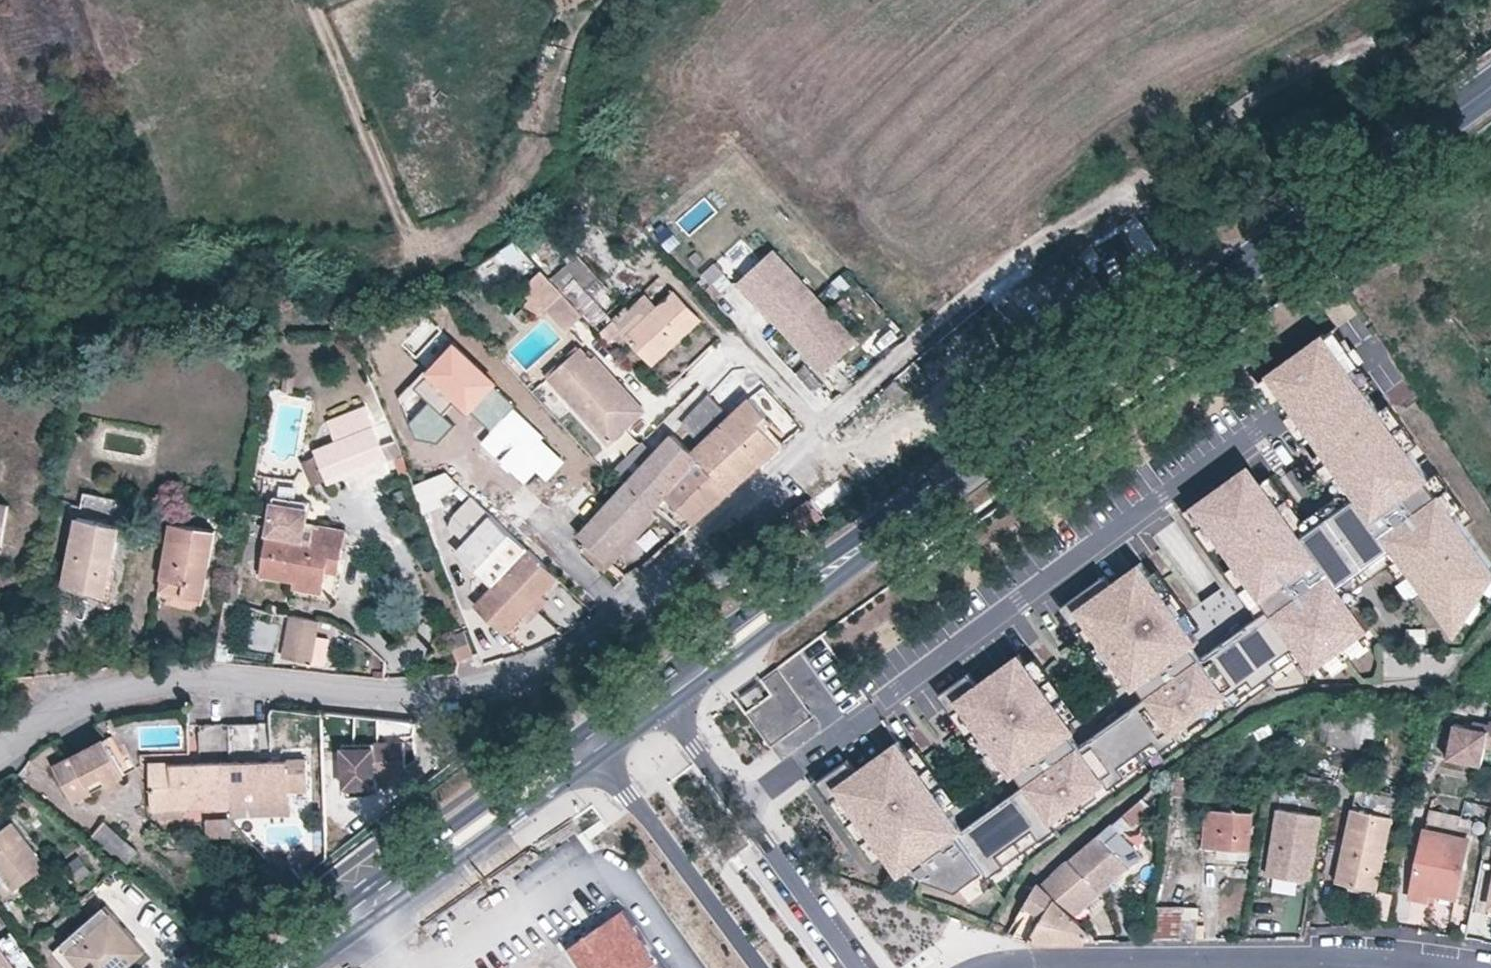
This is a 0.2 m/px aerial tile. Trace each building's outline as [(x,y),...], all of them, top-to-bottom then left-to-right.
[(630,242),(622,249),(634,263),(642,256),(630,242)] [(823,292),(781,246),(745,279),(787,325),(823,292)] [(642,256),(634,263),(642,272),(651,264),(642,256)] [(573,275),(577,278),(587,288),(599,277),(586,263),(573,275)] [(563,291),(544,271),(522,289),(531,300),(527,303),(538,315),(547,308),(566,330),(585,314),(563,291)] [(587,288),(609,314),(623,302),(599,277),(587,288)] [(563,291),(585,314),(586,316),(595,326),(609,314),(587,288),(577,278),(563,291)] [(659,307),(627,337),(653,364),(701,320),(674,292),(659,307)] [(827,368),(863,335),(823,292),(787,325),(827,368)] [(616,321),(614,322),(627,337),(659,307),(646,293),(616,320),(616,321)] [(609,314),(595,326),(602,333),(614,322),(616,321),(616,320),(609,314)] [(1373,386),(1333,332),(1325,338),(1364,392),(1373,386)] [(1313,442),(1370,401),(1364,392),(1325,338),(1300,356),(1315,377),(1302,386),(1287,365),(1267,380),(1307,434),(1313,442)] [(610,443),(638,417),(615,394),(623,387),(596,358),(592,361),(581,349),(550,380),(610,443)] [(1315,377),(1300,356),(1287,365),(1302,386),(1315,377)] [(499,369),(485,384),(495,394),(511,380),(499,369)] [(1307,434),(1267,380),(1259,386),(1298,440),(1307,434)] [(544,382),(533,392),(550,410),(561,400),(544,382)] [(615,394),(638,417),(645,411),(623,387),(615,394)] [(672,434),(693,452),(730,417),(709,394),(672,434)] [(693,452),(733,489),(776,451),(781,446),(760,421),(766,414),(751,398),(730,417),(693,452)] [(1436,492),(1434,493),(1424,479),(1426,477),(1425,475),(1404,447),(1376,409),(1370,401),(1313,442),(1319,451),(1352,496),(1319,519),(1328,531),(1356,571),(1389,547),(1420,590),(1452,635),(1465,616),(1463,613),(1456,605),(1472,594),(1466,586),(1490,568),(1490,567),(1450,511),(1436,492)] [(1413,441),(1385,403),(1376,409),(1404,447),(1413,441)] [(327,419),(336,441),(372,426),(374,424),(365,406),(327,419)] [(760,421),(781,446),(785,443),(769,427),(773,423),(766,414),(760,421)] [(372,426),(336,441),(315,450),(329,484),(387,461),(372,426)] [(83,434),(74,433),(73,440),(81,442),(83,434)] [(613,470),(655,509),(659,504),(687,530),(733,489),(693,452),(672,434),(654,453),(642,442),(613,470)] [(1319,519),(1352,496),(1319,451),(1311,457),(1337,493),(1300,520),(1268,475),(1259,481),(1298,534),(1319,519)] [(477,467),(469,475),(476,483),(485,477),(477,467)] [(1459,505),(1433,469),(1425,475),(1426,477),(1424,479),(1434,493),(1436,492),(1450,511),(1459,505)] [(613,470),(589,496),(631,535),(655,509),(613,470)] [(446,472),(414,485),(426,515),(444,506),(442,499),(460,485),(446,472)] [(1202,522),(1246,490),(1233,473),(1180,511),(1193,529),(1202,522)] [(475,606),(505,634),(522,616),(543,595),(560,578),(558,576),(582,550),(589,542),(561,517),(564,514),(527,478),(492,514),(528,548),(493,587),(475,606)] [(1336,586),(1356,571),(1328,531),(1307,546),(1298,534),(1259,481),(1246,490),(1202,522),(1218,544),(1232,564),(1257,598),(1271,587),(1279,598),(1264,609),(1291,646),(1295,651),(1309,671),(1317,665),(1359,635),(1367,629),(1350,606),(1336,586)] [(126,501),(83,493),(64,586),(107,595),(126,501)] [(303,539),(309,502),(274,495),(267,532),(303,539)] [(589,542),(608,560),(631,535),(589,496),(578,508),(575,504),(564,514),(561,517),(589,542)] [(492,514),(473,497),(454,519),(472,536),(492,514)] [(803,530),(824,516),(811,499),(791,512),(803,530)] [(0,504),(0,544),(2,545),(9,506),(0,504)] [(631,535),(636,540),(661,515),(655,509),(631,535)] [(492,514),(472,536),(457,552),(493,587),(528,548),(492,514)] [(1328,531),(1319,519),(1298,534),(1307,546),(1328,531)] [(185,582),(183,596),(202,600),(215,530),(171,522),(162,580),(185,582)] [(1218,544),(1202,522),(1193,529),(1209,551),(1218,544)] [(327,560),(339,563),(346,530),(314,525),(312,541),(303,539),(267,532),(260,575),(295,582),(323,586),(325,573),(327,560)] [(608,560),(613,564),(636,540),(631,535),(608,560)] [(606,572),(613,564),(608,560),(589,542),(582,550),(606,572)] [(1350,589),(1387,562),(1411,596),(1420,590),(1389,547),(1356,571),(1336,586),(1350,606),(1358,599),(1350,589)] [(337,574),(339,563),(327,560),(325,573),(337,574)] [(1191,636),(1147,574),(1137,562),(1107,583),(1101,575),(1057,607),(1071,626),(1079,620),(1124,681),(1130,690),(1135,686),(1190,646),(1196,642),(1191,636)] [(1257,598),(1232,564),(1223,571),(1248,604),(1257,598)] [(1490,580),(1490,568),(1466,586),(1472,594),(1490,580)] [(1199,630),(1154,569),(1147,574),(1191,636),(1199,630)] [(160,591),(183,596),(185,582),(162,580),(160,591)] [(323,586),(295,582),(294,589),(321,594),(323,586)] [(33,586),(30,602),(38,603),(41,588),(33,586)] [(1279,598),(1271,587),(1257,598),(1264,609),(1279,598)] [(1478,602),(1472,594),(1456,605),(1463,613),(1478,602)] [(543,595),(522,616),(528,623),(549,600),(543,595)] [(1173,732),(1248,678),(1252,683),(1253,685),(1277,667),(1276,665),(1272,660),(1291,646),(1264,609),(1239,627),(1244,633),(1231,643),(1226,636),(1197,657),(1176,673),(1173,669),(1152,684),(1155,688),(1143,697),(1117,715),(1122,721),(1109,731),(1105,724),(1076,745),(1054,761),(1051,757),(1030,773),(1033,776),(1021,785),(995,804),(1000,810),(987,819),(982,813),(960,829),(935,847),(932,843),(913,857),(918,864),(913,868),(919,877),(956,888),(983,869),(987,874),(988,875),(1004,864),(1003,862),(999,857),(1035,832),(1038,837),(1039,838),(1056,826),(1055,825),(1051,820),(1105,781),(1109,786),(1125,775),(1118,766),(1154,740),(1160,749),(1177,737),(1173,732)] [(311,662),(316,637),(319,621),(292,615),(284,655),(311,662)] [(1124,681),(1079,620),(1071,626),(1115,688),(1124,681)] [(1231,643),(1244,633),(1239,627),(1226,636),(1231,643)] [(449,637),(458,660),(473,655),(464,631),(449,637)] [(1323,674),(1365,643),(1359,635),(1317,665),(1323,674)] [(324,638),(316,637),(311,662),(319,664),(324,638)] [(1176,673),(1197,657),(1190,646),(1135,686),(1143,697),(1155,688),(1152,684),(1173,669),(1176,673)] [(1276,665),(1295,651),(1291,646),(1272,660),(1276,665)] [(1066,722),(1024,663),(1016,652),(973,684),(965,673),(934,694),(949,714),(957,708),(1002,769),(1008,778),(1013,774),(1068,734),(1073,731),(1066,722)] [(1075,716),(1032,657),(1024,663),(1066,722),(1075,716)] [(775,668),(733,697),(769,746),(810,717),(775,668)] [(1177,737),(1252,683),(1248,678),(1173,732),(1177,737)] [(1375,736),(1377,708),(1351,706),(1350,716),(1324,713),(1321,728),(1330,729),(1328,743),(1362,748),(1364,736),(1375,736)] [(1002,769),(957,708),(949,714),(993,776),(1002,769)] [(1409,710),(1394,709),(1393,717),(1409,718),(1409,710)] [(1109,731),(1122,721),(1117,715),(1105,724),(1109,731)] [(1489,731),(1456,723),(1446,766),(1480,773),(1486,746),(1490,747),(1490,721),(1489,731)] [(259,723),(229,725),(231,807),(290,805),(290,791),(308,790),(307,760),(261,761),(259,723)] [(231,807),(229,725),(199,726),(201,763),(149,764),(151,810),(154,809),(183,809),(231,807)] [(1030,773),(1051,757),(1054,761),(1076,745),(1068,734),(1013,774),(1021,785),(1033,776),(1030,773)] [(89,785),(92,791),(125,775),(106,738),(55,765),(70,794),(89,785)] [(946,810),(903,750),(895,740),(852,771),(844,759),(812,782),(827,803),(837,796),(881,857),(887,865),(952,818),(946,810)] [(1125,775),(1160,749),(1154,740),(1118,766),(1125,775)] [(408,767),(408,742),(378,742),(379,747),(347,746),(347,786),(378,787),(378,778),(393,778),(408,767)] [(954,804),(911,744),(903,750),(946,810),(954,804)] [(1233,779),(1224,778),(1223,786),(1231,787),(1233,779)] [(1055,825),(1109,786),(1105,781),(1051,820),(1055,825)] [(93,794),(92,791),(89,785),(70,794),(74,804),(93,794)] [(1324,794),(1269,786),(1266,805),(1278,807),(1321,812),(1324,794)] [(1396,798),(1356,790),(1337,879),(1377,888),(1396,798)] [(881,857),(837,796),(827,803),(872,863),(881,857)] [(1139,799),(1125,814),(1134,825),(1150,811),(1139,799)] [(1000,810),(995,804),(982,813),(987,819),(1000,810)] [(231,807),(231,818),(290,815),(290,805),(231,807)] [(1321,812),(1278,807),(1267,874),(1311,881),(1321,812)] [(1217,848),(1250,850),(1252,812),(1207,808),(1202,847),(1217,848)] [(183,809),(154,809),(155,819),(184,818),(183,809)] [(903,872),(919,877),(913,868),(918,864),(913,857),(932,843),(935,847),(960,829),(952,818),(887,865),(895,877),(903,872)] [(1430,892),(1436,893),(1456,898),(1469,837),(1466,836),(1467,826),(1430,819),(1428,827),(1425,827),(1411,895),(1428,900),(1430,892)] [(104,820),(90,836),(134,875),(146,861),(104,820)] [(228,820),(208,821),(209,835),(229,835),(228,820)] [(14,890),(46,865),(13,822),(0,832),(0,871),(14,890)] [(1113,822),(1068,860),(1099,893),(1143,855),(1113,822)] [(1003,862),(1038,837),(1035,832),(999,857),(1003,862)] [(1249,859),(1250,850),(1217,848),(1217,857),(1249,859)] [(80,855),(65,865),(78,881),(92,872),(80,855)] [(1042,882),(1040,881),(1020,913),(1026,916),(1015,936),(1021,938),(1030,941),(1083,942),(1092,932),(1075,915),(1099,893),(1068,860),(1042,882)] [(960,894),(987,874),(983,869),(956,888),(960,894)] [(1435,902),(1436,893),(1430,892),(1428,900),(1435,902)] [(66,967),(125,967),(145,950),(106,905),(52,952),(66,967)] [(1198,906),(1154,906),(1152,940),(1204,940),(1203,924),(1197,924),(1198,906)] [(571,947),(585,967),(665,967),(626,910),(571,947)] [(0,948),(0,967),(14,967),(0,948)]
